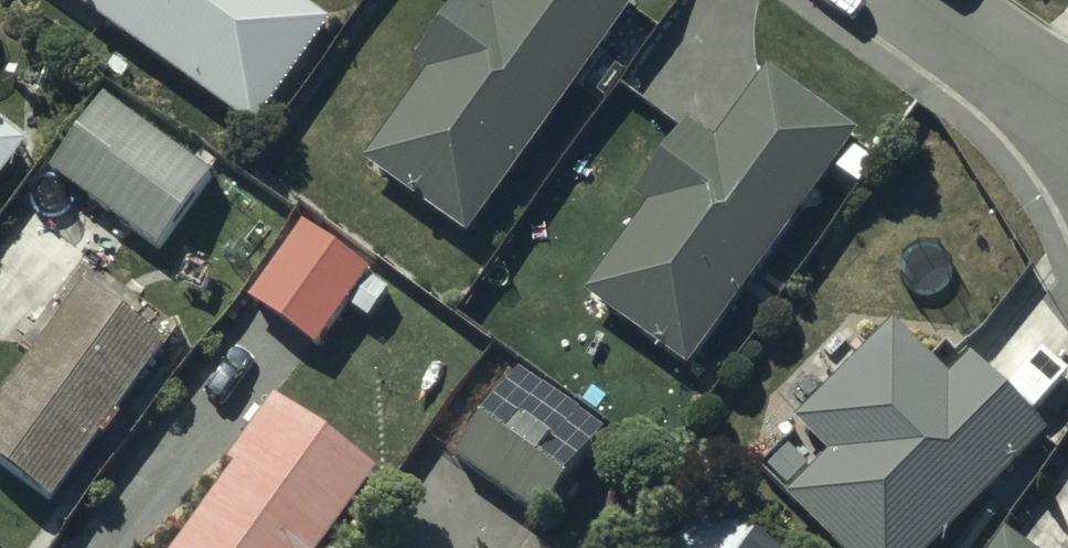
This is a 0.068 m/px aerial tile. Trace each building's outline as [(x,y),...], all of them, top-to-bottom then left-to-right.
[(252,141),(330,36),(281,0),(61,0),(252,141)] [(417,77),(425,84),(362,171),(467,246),(634,14),(615,0),(505,0),(493,17),(471,1),(417,77)] [(635,207),(647,216),(649,217),(585,304),(687,379),(858,147),(766,79),(713,151),(689,133),(635,207)] [(107,105),(49,182),(157,264),(214,188),(162,148),(172,135),(143,113),(134,125),(107,105)] [(33,166),(0,140),(0,208),(33,166)] [(301,237),(247,310),(316,360),(369,287),(301,237)] [(0,417),(0,478),(51,516),(165,362),(85,302),(0,417)] [(790,432),(827,469),(787,508),(828,547),(941,547),(1048,442),(971,366),(949,388),(891,331),(790,432)] [(508,401),(456,471),(539,534),(592,464),(508,401)] [(229,476),(236,481),(190,547),(333,547),(376,487),(272,414),(229,476)] [(696,505),(666,547),(756,547),(696,505)]
